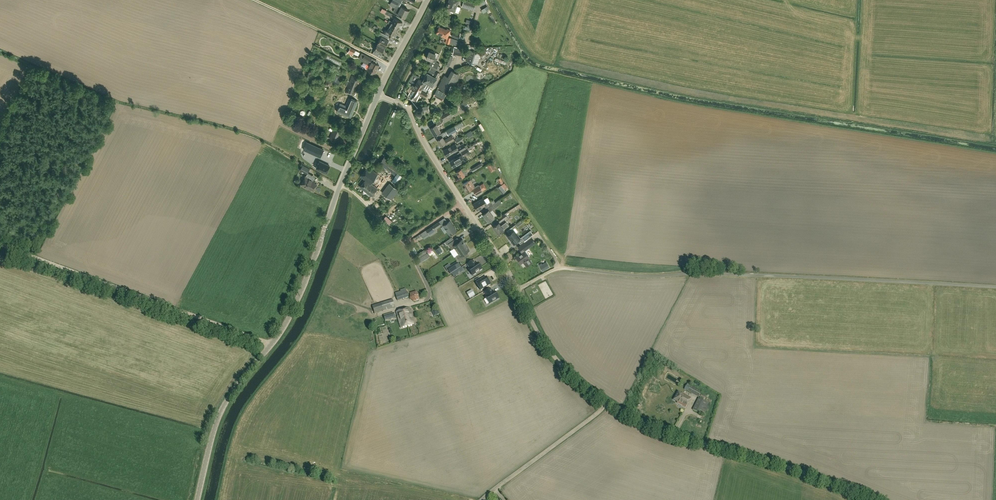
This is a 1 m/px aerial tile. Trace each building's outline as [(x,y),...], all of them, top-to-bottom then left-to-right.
[(396,5),(393,11),(394,12),(397,14),(398,14),(405,18),(409,10),(401,6),(401,7),(399,6),(402,0),(392,0),(391,2),(396,5)] [(446,9),(455,11),(459,0),(449,0),(446,9)] [(473,10),(476,2),(470,0),(464,0),(462,7),(473,10)] [(402,22),(394,18),(392,21),(389,20),(388,23),(391,24),(399,29),(398,28),(400,25),(401,25),(402,22)] [(399,29),(391,24),(387,31),(385,29),(383,32),(393,37),(394,35),(395,35),(399,29)] [(439,26),(436,33),(441,35),(440,36),(447,39),(451,30),(447,29),(439,26)] [(378,43),(385,47),(388,40),(392,42),(393,39),(383,33),(378,43)] [(381,54),(385,47),(378,43),(372,53),(383,59),(384,56),(381,54)] [(477,64),(481,53),(469,50),(466,60),(477,64)] [(435,73),(438,75),(440,72),(444,70),(445,66),(444,65),(442,69),(440,70),(439,70),(441,67),(438,66),(439,63),(436,62),(437,59),(434,57),(435,54),(429,51),(426,58),(428,59),(428,60),(431,61),(428,66),(431,67),(430,69),(435,72),(435,73)] [(372,58),(365,55),(363,58),(367,60),(366,63),(370,65),(367,70),(375,74),(379,65),(374,63),(376,60),(372,58)] [(429,70),(423,81),(432,86),(432,85),(433,86),(437,78),(438,75),(435,73),(429,70)] [(448,78),(445,76),(439,87),(446,91),(450,83),(454,85),(459,75),(452,71),(448,78)] [(327,78),(328,79),(325,85),(330,87),(333,82),(336,83),(339,78),(330,73),(327,78)] [(354,94),(357,85),(358,84),(357,83),(358,80),(359,81),(360,78),(352,75),(346,91),(354,94)] [(429,90),(432,86),(423,81),(419,79),(414,88),(421,91),(423,87),(429,90)] [(330,88),(328,94),(327,94),(324,99),(332,102),(338,91),(330,88)] [(427,94),(421,91),(414,88),(409,98),(415,101),(419,94),(425,98),(427,94)] [(446,94),(437,89),(434,94),(443,99),(446,94)] [(341,104),(338,111),(350,117),(357,101),(352,99),(348,108),(341,104)] [(466,100),(459,104),(462,110),(469,106),(466,100)] [(429,110),(428,105),(422,106),(420,105),(416,106),(415,109),(415,112),(418,114),(422,113),(423,111),(429,110)] [(444,120),(455,113),(459,111),(456,106),(452,108),(441,115),(444,120)] [(432,126),(430,128),(434,135),(441,131),(437,126),(442,123),(440,119),(431,125),(432,126)] [(441,146),(446,143),(446,144),(455,140),(452,135),(444,140),(442,137),(437,140),(441,146)] [(306,142),(303,150),(320,157),(323,150),(306,142)] [(443,150),(447,156),(454,151),(455,152),(459,149),(460,152),(466,148),(463,143),(458,147),(456,143),(451,146),(451,145),(447,147),(447,148),(443,150)] [(474,147),(472,144),(467,148),(461,151),(464,156),(470,152),(468,150),(474,147)] [(461,154),(450,161),(453,166),(460,162),(464,160),(461,154)] [(387,159),(383,165),(395,174),(399,168),(387,159)] [(320,161),(316,168),(327,173),(330,166),(320,161)] [(471,168),(473,172),(483,166),(481,163),(471,168)] [(310,169),(303,165),(300,170),(307,174),(310,169)] [(456,172),(460,178),(465,175),(467,175),(467,172),(466,170),(470,168),(467,165),(456,172)] [(366,180),(377,188),(384,179),(373,170),(372,171),(367,167),(361,176),(366,180)] [(402,176),(398,172),(392,179),(397,182),(402,176)] [(314,190),(317,184),(315,183),(315,182),(315,181),(306,176),(302,184),(310,189),(312,189),(314,190)] [(464,189),(466,192),(472,188),(476,194),(483,190),(479,185),(477,187),(476,186),(475,186),(471,179),(468,181),(463,183),(466,188),(464,189)] [(372,195),(377,188),(366,180),(361,186),(372,195)] [(389,183),(381,193),(391,200),(399,190),(389,183)] [(471,203),(482,198),(480,195),(470,201),(471,203)] [(484,205),(486,208),(495,202),(494,200),(491,201),(487,204),(483,198),(473,204),(477,210),(484,205)] [(495,202),(486,208),(488,210),(483,214),(488,221),(494,217),(490,211),(495,208),(501,203),(499,200),(495,202)] [(504,213),(497,219),(500,222),(507,217),(504,213)] [(449,235),(452,233),(456,230),(450,220),(443,225),(449,235)] [(429,233),(434,229),(441,225),(439,221),(427,229),(429,233)] [(506,222),(501,226),(498,222),(493,227),(498,234),(504,229),(509,226),(508,225),(509,225),(506,222)] [(508,236),(507,236),(509,240),(510,239),(514,243),(520,238),(512,227),(507,230),(509,234),(508,235),(508,236)] [(534,234),(531,231),(522,237),(525,241),(534,234)] [(454,248),(456,250),(465,244),(462,239),(456,243),(454,240),(448,244),(452,249),(454,248)] [(525,242),(519,247),(522,252),(516,256),(521,263),(523,261),(527,266),(532,262),(528,258),(529,257),(524,251),(528,247),(525,242)] [(465,244),(456,250),(458,254),(456,256),(460,261),(466,257),(463,254),(469,250),(465,244)] [(475,263),(473,260),(467,264),(469,268),(468,269),(472,276),(481,270),(477,263),(474,265),(474,264),(475,263)] [(524,273),(527,278),(548,266),(545,261),(524,273)] [(449,271),(451,274),(461,268),(457,262),(451,267),(452,269),(449,271)] [(525,272),(535,266),(533,263),(523,269),(525,272)] [(491,284),(487,277),(477,284),(482,291),(491,284)] [(397,300),(408,297),(406,290),(395,293),(397,300)] [(501,298),(497,292),(495,294),(494,293),(492,290),(487,294),(489,298),(488,299),(493,305),(501,298)] [(411,293),(410,298),(414,302),(419,300),(420,295),(416,291),(411,293)] [(383,311),(395,307),(393,299),(381,303),(372,306),(375,313),(383,311)] [(409,308),(403,310),(407,326),(414,325),(409,308)] [(407,326),(403,310),(396,312),(401,328),(407,326)] [(701,392),(691,386),(688,391),(698,397),(701,392)] [(677,402),(686,407),(691,398),(682,393),(682,394),(679,392),(675,398),(676,400),(678,401),(677,402)] [(699,398),(693,410),(704,416),(710,404),(699,398)]
